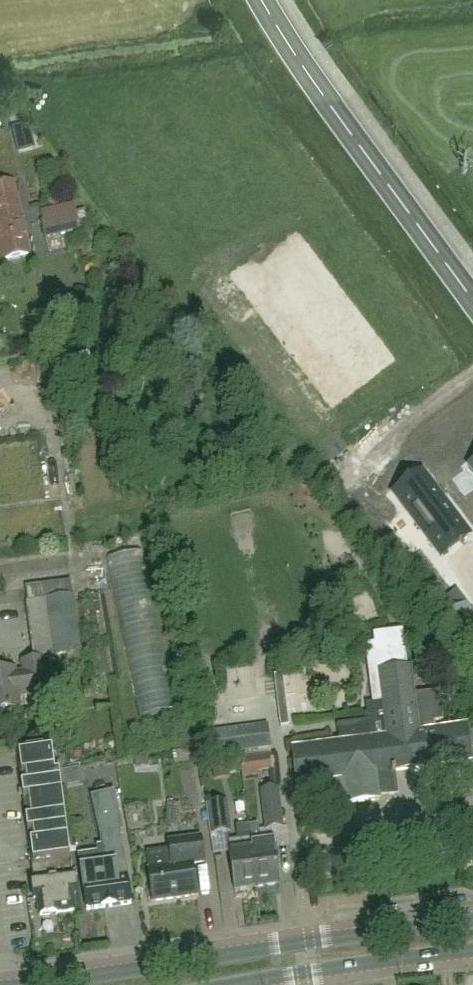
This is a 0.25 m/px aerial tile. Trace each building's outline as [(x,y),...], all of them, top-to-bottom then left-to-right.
[(1,259),(29,254),(14,180),(0,183),(0,252),(1,259)] [(42,219),(41,219),(45,237),(80,230),(76,212),(75,212),(74,203),(43,209),(44,219),(42,219)] [(466,535),(416,477),(396,495),(405,505),(399,510),(440,557),(466,535)] [(73,595),(72,595),(70,581),(25,586),(27,602),(44,600),(52,656),(66,654),(67,670),(83,668),(81,651),(80,651),(73,595)] [(465,602),(442,620),(461,646),(472,637),(472,612),(465,602)] [(365,703),(368,722),(337,726),(340,744),(324,746),(324,745),(323,745),(323,746),(293,750),(293,749),(292,749),(297,785),(298,785),(298,783),(327,779),(330,801),(328,802),(328,803),(347,801),(347,805),(379,801),(379,798),(397,796),(397,795),(396,795),(393,775),(395,775),(395,772),(422,768),(422,770),(423,770),(423,768),(439,766),(439,768),(440,768),(440,766),(470,762),(470,764),(471,764),(466,726),(465,726),(465,728),(436,732),(435,722),(443,721),(439,691),(414,695),(410,668),(407,669),(402,630),(373,634),(374,644),(365,645),(372,702),(365,703)] [(17,674),(16,669),(0,671),(0,712),(21,709),(19,694),(48,691),(44,660),(23,663),(25,673),(17,674)] [(285,695),(285,694),(282,675),(274,676),(276,696),(285,695)] [(270,748),(269,736),(268,724),(201,733),(204,758),(270,748)] [(58,914),(58,913),(75,911),(73,894),(77,893),(74,876),(73,877),(59,773),(55,773),(51,744),(18,748),(35,881),(33,882),(35,899),(38,899),(40,916),(58,914)] [(242,758),(244,777),(259,775),(258,771),(273,770),(271,755),(242,758)] [(266,830),(273,830),(283,828),(279,789),(261,791),(266,830)] [(91,798),(99,836),(120,831),(112,794),(91,798)] [(210,828),(214,827),(215,834),(231,832),(227,802),(210,804),(208,804),(206,804),(210,828)] [(179,804),(167,803),(166,822),(178,823),(179,804)] [(249,827),(250,840),(256,885),(279,882),(273,837),(259,839),(257,825),(249,826),(249,827)] [(234,888),(256,885),(250,840),(249,827),(237,828),(238,841),(228,843),(234,888)] [(99,854),(85,856),(86,868),(81,868),(87,910),(131,904),(124,851),(121,833),(102,835),(104,847),(98,848),(99,854)] [(170,850),(147,853),(149,869),(148,869),(153,902),(198,896),(193,864),(205,862),(202,837),(169,842),(170,850)]
